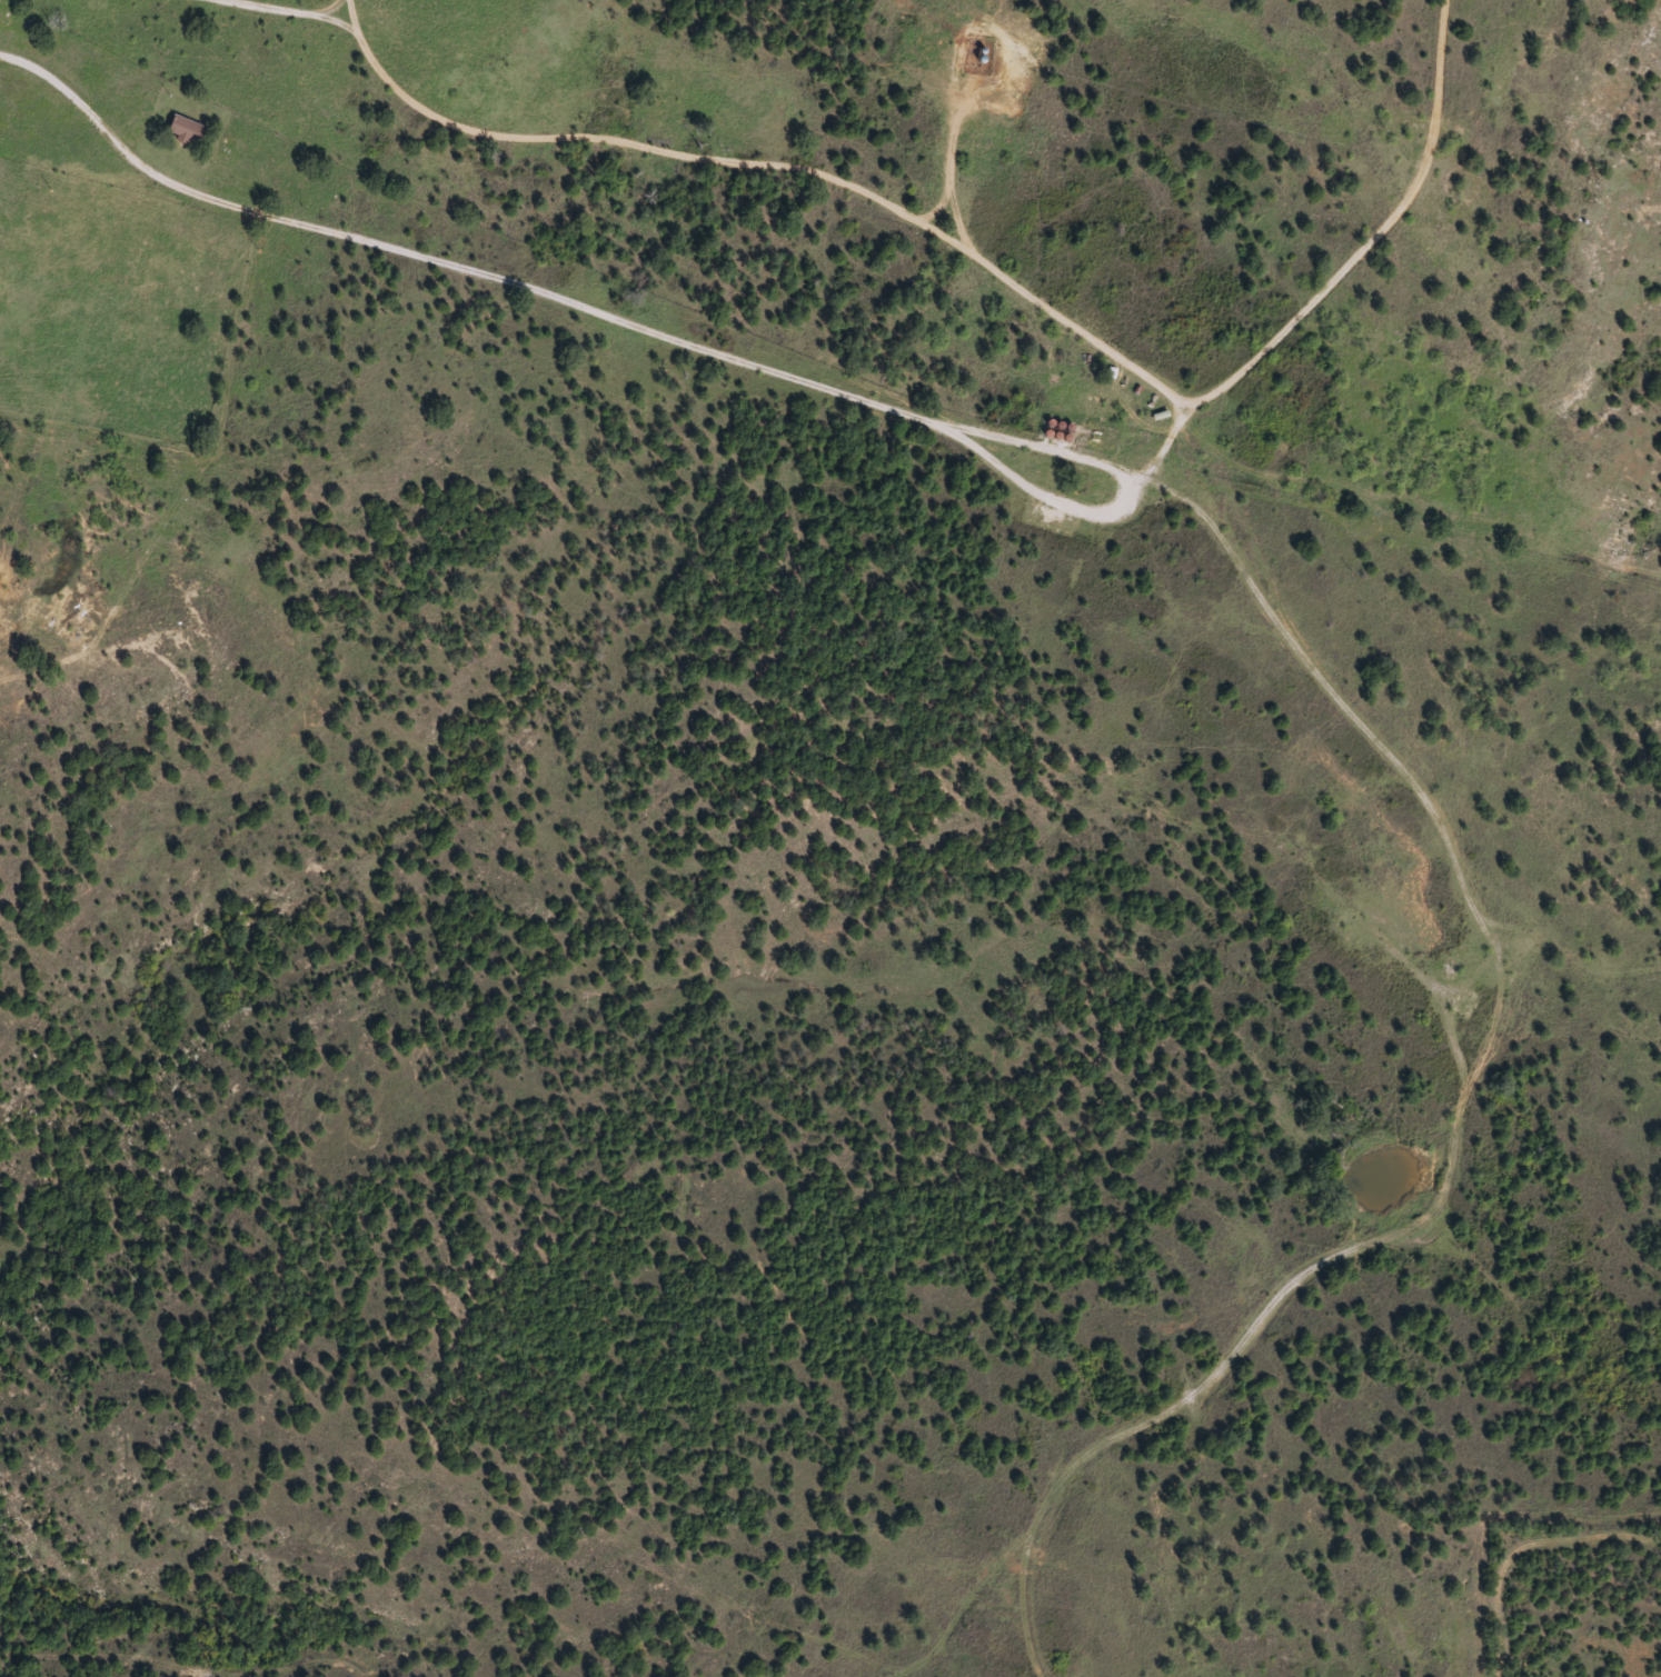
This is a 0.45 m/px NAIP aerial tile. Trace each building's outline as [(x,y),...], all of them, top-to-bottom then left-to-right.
[(166,134),(199,147),(207,127),(174,114),(166,134)]
